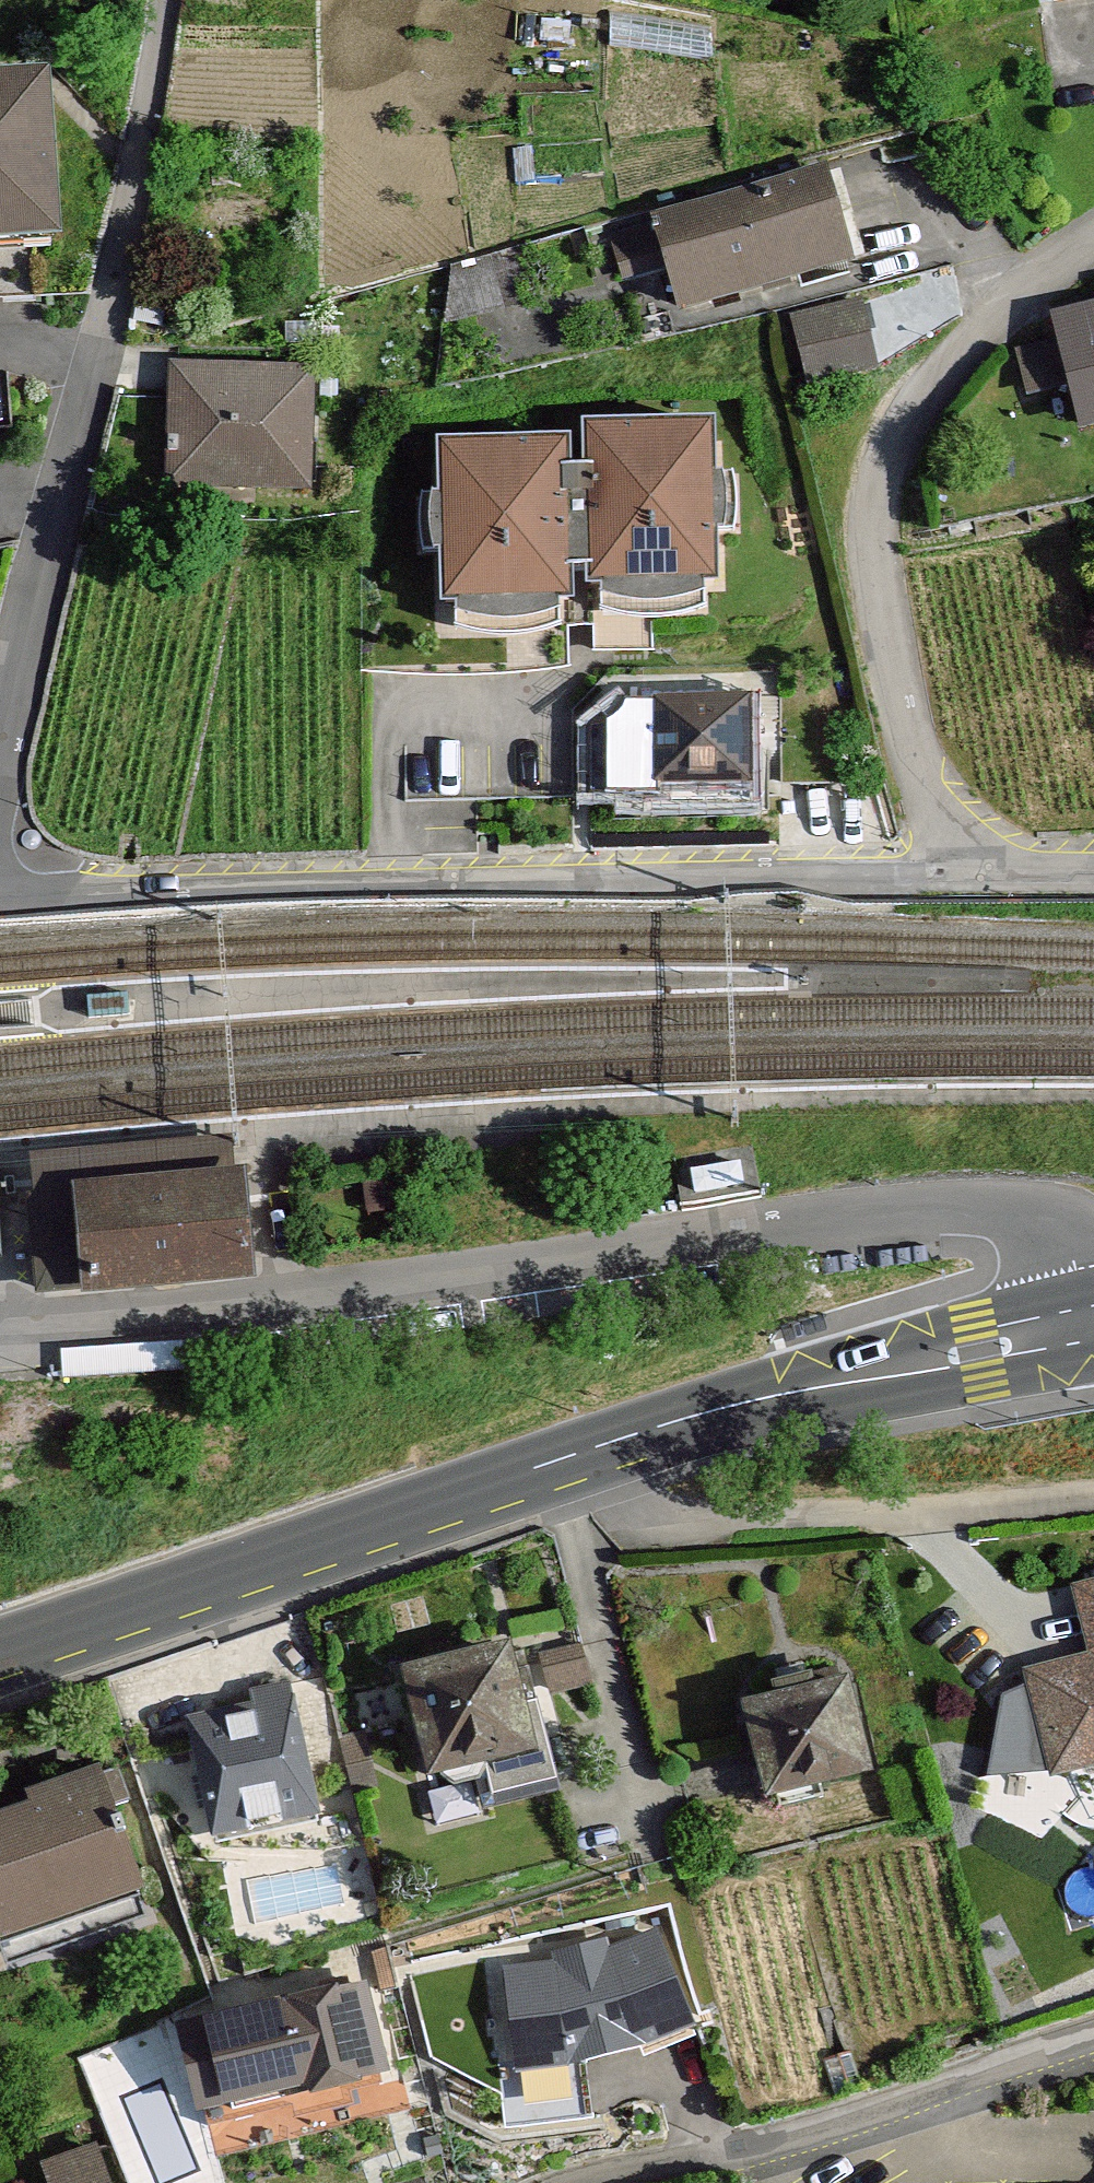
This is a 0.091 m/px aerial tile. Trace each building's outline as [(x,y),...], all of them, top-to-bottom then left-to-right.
[(1041,16),(1093,9),(1093,0),(1039,0),(1041,16)] [(54,229),(48,73),(0,75),(0,231),(54,229)] [(684,314),(860,262),(832,167),(610,232),(626,287),(672,273),(684,314)] [(870,289),(797,308),(812,369),(885,351),(870,289)] [(1065,315),(1093,415),(1093,307),(1065,315)] [(167,490),(316,490),(316,365),(167,365),(167,490)] [(593,419),(590,585),(719,588),(722,421),(593,419)] [(445,433),(442,600),(571,602),(574,435),(445,433)] [(774,779),(773,681),(586,683),(587,781),(774,779)] [(250,1141),(38,1152),(45,1291),(274,1279),(271,1211),(269,1174),(252,1175),(250,1141)] [(740,1165),(690,1172),(694,1198),(744,1191),(740,1165)] [(74,1350),(74,1387),(204,1387),(204,1350),(74,1350)] [(1032,1663),(1063,1777),(1093,1770),(1093,1572),(1076,1577),(1091,1647),(1032,1663)] [(587,1636),(548,1646),(558,1685),(597,1674),(587,1636)] [(539,1640),(423,1672),(455,1787),(571,1755),(539,1640)] [(214,1724),(235,1837),(347,1816),(322,1682),(234,1699),(229,1671),(146,1686),(155,1735),(214,1724)] [(880,1675),(774,1698),(796,1798),(902,1775),(880,1675)] [(6,1920),(14,1943),(166,1891),(122,1761),(0,1802),(0,1922),(6,1920)] [(669,1921),(512,1964),(533,2061),(602,2053),(656,2041),(714,2023),(669,1921)] [(389,1975),(229,2018),(254,2110),(414,2067),(389,1975)] [(109,2137),(48,2161),(57,2182),(127,2182),(109,2137)]
